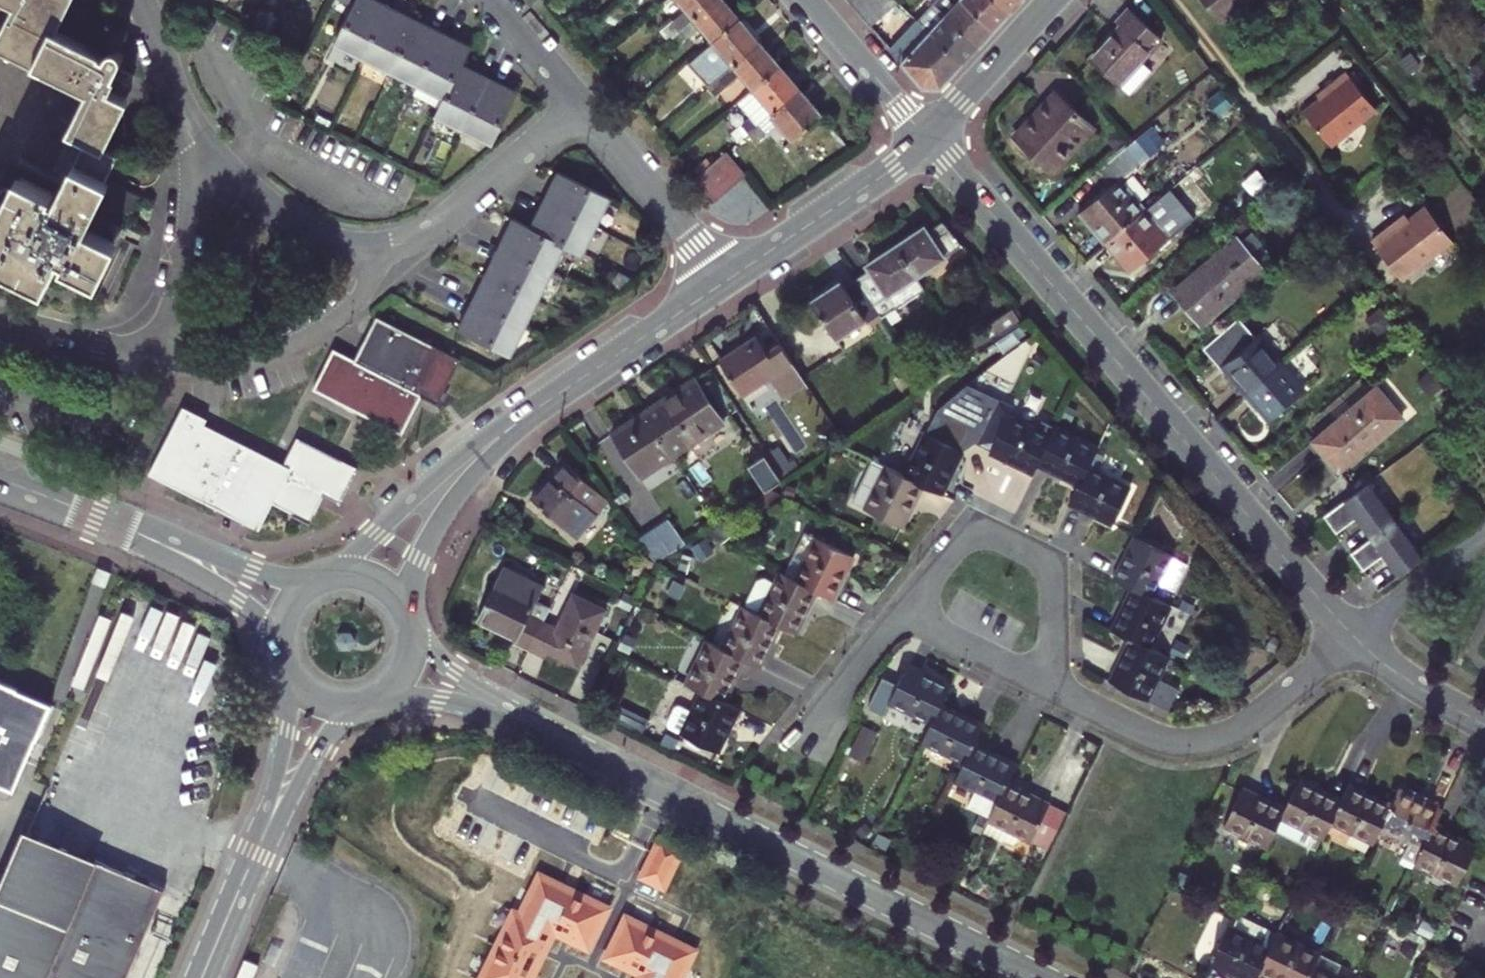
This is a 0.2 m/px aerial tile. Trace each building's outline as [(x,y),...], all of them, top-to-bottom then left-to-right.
[(122,211),(126,212),(131,212),(135,209),(138,207),(143,195),(110,180),(121,158),(102,148),(137,77),(125,70),(127,63),(127,60),(126,56),(124,53),(121,51),(117,51),(114,52),(111,55),(110,58),(45,26),(58,0),(10,0),(19,4),(1,43),(88,86),(86,90),(93,94),(73,133),(91,141),(79,167),(63,198),(28,181),(20,195),(10,190),(0,210),(0,218),(6,221),(5,225),(0,223),(0,262),(52,286),(63,265),(99,282),(119,243),(109,238),(112,232),(123,237),(127,227),(117,222),(122,211)] [(394,8),(378,0),(362,0),(340,44),(369,59),(394,8)] [(685,5),(660,27),(667,35),(708,0),(680,0),(685,5)] [(725,0),(708,0),(667,35),(673,42),(698,21),(713,40),(740,18),(725,0)] [(891,0),(851,0),(867,20),(891,0)] [(938,5),(977,40),(991,25),(964,0),(933,0),(938,5)] [(991,25),(1007,8),(998,0),(964,0),(991,25)] [(1222,18),(1246,0),(1209,0),(1222,18)] [(913,19),(958,60),(977,40),(938,5),(932,11),(926,5),(913,19)] [(1164,34),(1131,5),(1120,16),(1124,19),(1094,53),(1123,79),(1164,34)] [(369,59),(396,72),(421,21),(394,8),(369,59)] [(708,83),(759,40),(740,18),(713,40),(689,61),(708,83)] [(913,19),(888,45),(921,83),(937,83),(958,60),(913,19)] [(423,85),(448,34),(421,21),(396,72),(423,85)] [(423,85),(450,98),(467,65),(475,47),(448,34),(423,85)] [(779,64),(759,40),(708,83),(714,91),(739,69),(753,86),(779,64)] [(770,112),(798,87),(779,64),(753,86),(740,96),(754,113),(732,131),(738,138),(747,130),(761,119),(770,112)] [(467,132),(494,78),(467,65),(450,98),(440,118),(467,132)] [(1380,105),(1351,68),(1332,83),(1335,87),(1323,96),(1308,108),(1334,141),(1380,105)] [(629,80),(622,72),(617,76),(624,84),(629,80)] [(494,78),(467,132),(496,146),(522,92),(494,78)] [(1031,148),(1045,161),(1061,146),(1064,150),(1067,148),(1062,141),(1075,128),(1084,138),(1095,126),(1077,108),(1079,105),(1056,82),(1045,94),(1048,97),(1018,130),(1034,146),(1031,148)] [(1321,92),(1323,96),(1335,87),(1332,83),(1321,92)] [(820,112),(798,87),(770,112),(791,137),(820,112)] [(768,127),(761,119),(747,130),(755,138),(768,127)] [(1085,203),(1111,234),(1150,201),(1125,171),(1161,141),(1145,122),(1102,159),(1117,177),(1085,203)] [(63,198),(79,167),(52,153),(58,142),(30,128),(8,171),(28,181),(63,198)] [(1061,146),(1045,161),(1053,169),(1084,138),(1075,128),(1062,141),(1067,148),(1064,150),(1061,146)] [(724,149),(743,171),(753,163),(735,141),(724,149)] [(713,158),(732,180),(743,171),(724,149),(713,158)] [(713,158),(702,168),(720,190),(732,180),(713,158)] [(720,190),(702,168),(691,177),(710,199),(720,190)] [(564,173),(549,202),(601,227),(615,198),(564,173)] [(1175,231),(1150,201),(1111,234),(1136,264),(1175,231)] [(1408,218),(1405,214),(1376,236),(1406,274),(1456,235),(1429,201),(1408,218)] [(549,202),(536,229),(570,245),(583,252),(587,254),(601,227),(549,202)] [(518,219),(503,248),(556,274),(570,245),(536,229),(518,219)] [(966,248),(945,224),(933,232),(929,228),(901,247),(921,278),(966,248)] [(1216,253),(1177,287),(1204,319),(1268,265),(1239,231),(1215,252),(1216,253)] [(570,245),(556,274),(569,281),(583,252),(570,245)] [(861,280),(878,306),(888,320),(930,293),(921,278),(901,247),(873,266),(876,271),(861,280)] [(503,248),(490,276),(542,302),(556,274),(503,248)] [(477,303),(529,329),(542,302),(490,276),(477,303)] [(848,283),(817,303),(841,339),(871,319),(867,313),(878,306),(861,280),(850,287),(848,283)] [(515,356),(529,329),(477,303),(464,331),(515,356)] [(966,347),(975,360),(1029,323),(1021,310),(966,347)] [(465,361),(382,318),(359,363),(338,352),(318,392),(406,437),(427,397),(443,405),(465,361)] [(1284,356),(1260,328),(1224,358),(1248,387),(1284,356)] [(809,382),(783,343),(769,352),(758,336),(720,361),(743,395),(770,377),(784,399),(809,382)] [(1284,356),(1248,387),(1271,414),(1308,383),(1284,356)] [(733,404),(712,372),(649,414),(678,459),(730,425),(728,422),(740,414),(733,404)] [(1314,435),(1338,464),(1386,424),(1388,426),(1404,413),(1378,381),(1314,435)] [(1005,401),(984,444),(998,451),(997,454),(1023,467),(1023,469),(1037,476),(1042,466),(1056,437),(1016,418),(1021,408),(1005,401)] [(337,502),(345,494),(359,467),(297,437),(283,464),(205,424),(208,418),(184,405),(150,473),(260,530),(273,503),(311,522),(325,496),(337,502)] [(647,479),(678,459),(649,414),(617,435),(647,479)] [(1060,428),(1056,437),(1042,466),(1056,473),(1056,471),(1084,485),(1093,466),(1102,449),(1060,428)] [(902,450),(893,468),(931,487),(948,496),(955,482),(953,481),(968,451),(932,434),(919,459),(902,450)] [(786,483),(769,458),(754,468),(771,493),(786,483)] [(893,468),(880,462),(859,504),(907,528),(921,500),(924,501),(931,487),(893,468)] [(581,538),(600,516),(590,507),(602,492),(571,466),(559,480),(557,479),(538,502),(581,538)] [(1136,488),(1093,466),(1084,485),(1074,504),(1086,510),(1087,508),(1118,524),(1136,488)] [(1368,476),(1323,508),(1336,525),(1356,510),(1371,530),(1350,545),(1363,562),(1383,547),(1398,568),(1423,550),(1368,476)] [(613,502),(602,492),(590,507),(600,516),(613,502)] [(645,540),(661,564),(689,546),(673,521),(645,540)] [(788,574),(825,592),(841,600),(847,587),(845,586),(859,557),(808,532),(788,574)] [(1125,564),(1118,577),(1138,587),(1157,596),(1178,554),(1140,536),(1126,565),(1125,564)] [(549,586),(510,567),(484,620),(522,638),(519,643),(534,650),(547,623),(534,617),(541,602),(549,586)] [(818,605),(825,592),(788,574),(784,572),(777,587),(768,582),(762,584),(750,609),(786,626),(801,633),(815,604),(818,605)] [(1157,596),(1138,587),(1124,616),(1122,616),(1116,629),(1137,639),(1155,647),(1175,605),(1157,596)] [(547,623),(534,650),(551,658),(554,652),(584,666),(611,610),(578,594),(561,630),(547,623)] [(534,617),(547,623),(554,608),(541,602),(534,617)] [(119,667),(152,682),(180,618),(148,604),(141,622),(128,617),(102,679),(112,683),(119,667)] [(748,608),(728,649),(756,663),(768,668),(775,654),(773,653),(786,626),(750,609),(748,608)] [(91,642),(103,645),(112,614),(100,611),(91,642)] [(1155,647),(1137,639),(1123,667),(1121,666),(1114,680),(1174,710),(1185,687),(1165,677),(1175,658),(1155,647)] [(716,644),(696,686),(707,692),(733,704),(747,674),(749,676),(756,663),(728,649),(716,644)] [(937,724),(946,705),(955,688),(929,675),(930,672),(914,664),(895,704),(937,724)] [(14,791),(33,745),(49,706),(0,685),(0,785),(14,791)] [(733,704),(707,692),(699,709),(683,702),(671,727),(725,753),(739,722),(742,724),(748,711),(733,704)] [(974,719),(946,705),(937,724),(928,742),(970,763),(979,745),(989,724),(976,717),(974,719)] [(852,753),(867,759),(879,728),(864,723),(852,753)] [(47,750),(33,745),(14,791),(39,801),(43,790),(33,786),(47,750)] [(1006,758),(979,745),(970,763),(961,781),(981,791),(974,807),(996,817),(1012,785),(1022,763),(1007,756),(1006,758)] [(1290,811),(1280,832),(1311,847),(1318,834),(1330,840),(1337,824),(1349,800),(1334,793),(1333,795),(1305,781),(1290,811)] [(996,817),(994,822),(1038,843),(1057,804),(1041,796),(1040,799),(1012,785),(996,817)] [(1387,829),(1397,807),(1370,794),(1371,792),(1358,786),(1356,787),(1349,800),(1337,824),(1379,845),(1387,829)] [(1280,832),(1290,811),(1260,797),(1261,795),(1248,788),(1229,826),(1273,847),(1280,832)] [(1423,867),(1442,827),(1450,812),(1434,804),(1434,806),(1405,792),(1397,807),(1387,829),(1417,844),(1409,860),(1423,867)] [(1463,886),(1481,849),(1455,836),(1456,833),(1442,827),(1423,867),(1463,886)] [(3,901),(71,929),(99,862),(31,834),(3,901)] [(1323,853),(1330,840),(1318,834),(1311,847),(1323,853)] [(684,853),(656,840),(638,878),(665,892),(684,853)] [(168,891),(99,862),(71,929),(3,901),(0,907),(0,977),(132,977),(168,891)] [(536,873),(518,909),(511,909),(478,977),(530,977),(551,933),(589,951),(610,908),(536,873)] [(701,947),(626,911),(605,955),(642,973),(640,977),(686,977),(701,947)] [(1276,947),(1234,927),(1216,963),(1244,977),(1261,977),(1264,972),(1276,947)] [(1282,935),(1276,947),(1264,972),(1277,977),(1314,977),(1318,969),(1325,956),(1282,935)] [(1318,969),(1314,977),(1337,977),(1318,969)]
